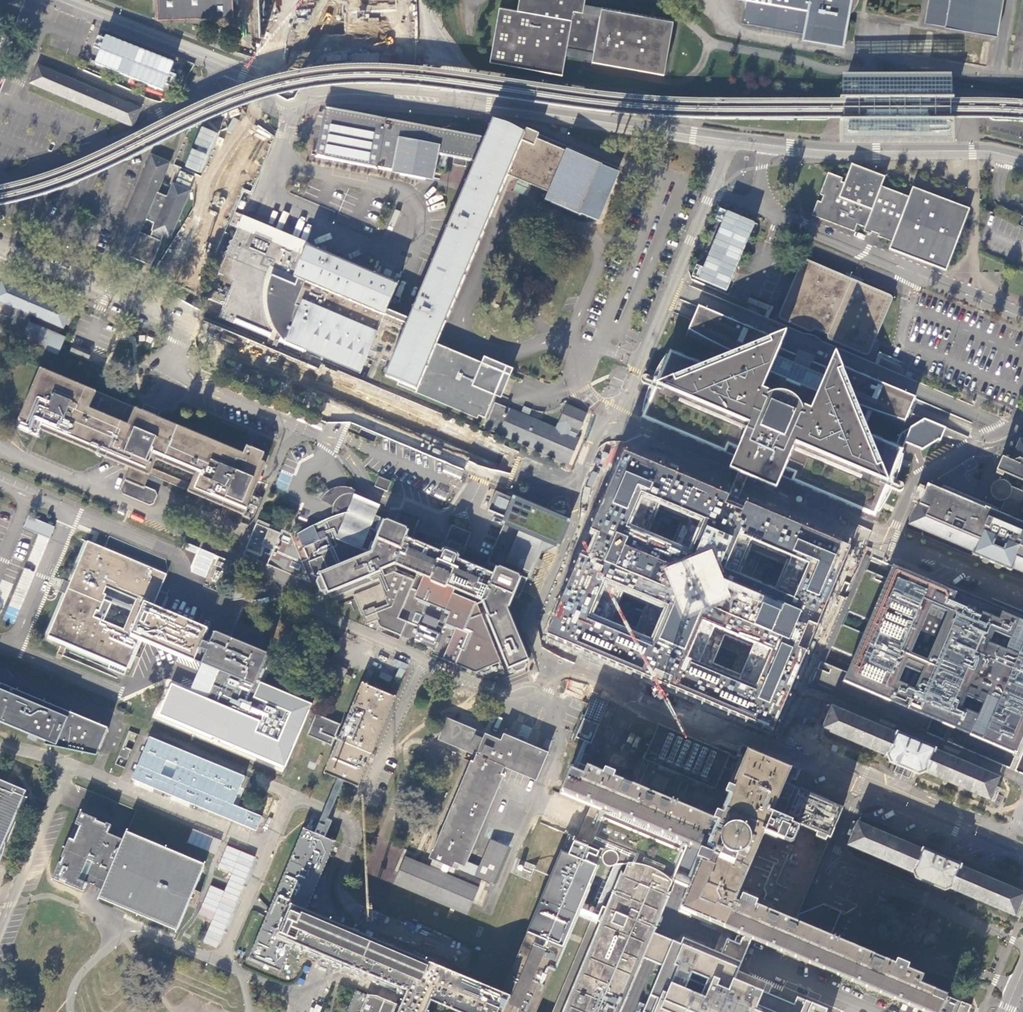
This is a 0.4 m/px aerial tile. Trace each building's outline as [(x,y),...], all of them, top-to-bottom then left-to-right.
[(159,18),(235,16),(234,0),(158,0),(159,18)] [(260,18),(344,13),(397,10),(397,0),(259,0),(260,18)] [(517,9),(500,6),(490,61),(564,75),(569,47),(595,51),(594,59),(665,71),(674,19),(603,7),(602,14),(584,11),(586,0),(519,0),(517,9)] [(850,0),(745,0),(742,21),(809,32),(809,35),(842,41),(849,2),(850,0)] [(924,21),(996,34),(1002,0),(928,0),(924,21)] [(31,82),(133,126),(140,109),(135,107),(44,67),(39,65),(31,82)] [(954,75),(847,75),(847,94),(844,94),(842,97),(840,99),(840,105),(840,112),(840,142),(955,141),(955,112),(954,105),(954,97),(954,95),(954,75)] [(228,254),(210,297),(225,304),(220,318),(302,352),(304,348),(360,373),(366,359),(389,369),(385,377),(485,420),(495,396),(505,374),(482,365),(481,366),(435,346),(508,175),(551,194),(551,203),(581,216),(581,214),(596,215),(596,219),(598,220),(617,175),(616,175),(619,169),(527,130),(525,135),(494,121),(486,139),(325,108),(316,157),(401,173),(400,175),(426,180),(426,178),(434,179),(438,155),(476,162),(409,319),(387,310),(397,285),(330,256),(332,252),(325,249),(324,254),(289,239),(287,243),(241,223),(244,215),(236,212),(231,224),(238,227),(234,238),(230,239),(231,243),(229,244),(229,247),(227,249),(229,253),(228,254)] [(184,167),(202,173),(216,131),(200,126),(193,147),(192,146),(184,167)] [(169,163),(151,156),(108,258),(127,266),(131,256),(146,263),(148,257),(155,259),(162,241),(164,235),(171,238),(191,191),(173,183),(167,197),(157,192),(169,163)] [(888,249),(945,271),(970,209),(913,188),(909,197),(881,187),(886,177),(852,164),(845,183),(842,182),(843,179),(829,174),(820,195),(823,196),(821,203),(817,202),(812,215),(854,232),(857,225),(864,228),(863,231),(871,234),(872,232),(878,234),(877,237),(891,242),(888,249)] [(755,224),(717,209),(693,271),(731,286),(755,224)] [(864,355),(866,355),(867,355),(868,354),(869,353),(876,338),(891,302),(892,300),(892,299),(891,297),(890,296),(847,277),(807,260),(806,260),(804,260),(803,261),(802,262),(779,315),(779,317),(780,319),(781,319),(809,332),(810,332),(812,332),(813,331),(814,330),(828,335),(827,337),(827,338),(828,339),(829,340),(864,355)] [(16,308),(18,308),(16,316),(14,315),(13,319),(2,315),(0,321),(0,324),(8,327),(6,331),(24,338),(32,322),(32,320),(28,319),(31,314),(64,328),(68,320),(69,321),(70,318),(69,317),(72,310),(3,281),(0,288),(0,301),(16,308)] [(840,369),(914,400),(920,386),(704,295),(698,309),(768,339),(780,344),(829,364),(840,369)] [(771,312),(773,309),(749,299),(748,302),(771,312)] [(768,339),(698,309),(685,339),(711,353),(722,358),(701,366),(670,353),(657,383),(643,377),(641,378),(639,381),(639,382),(640,386),(653,391),(640,419),(733,458),(727,470),(737,474),(746,478),(775,490),(780,477),(872,516),(874,511),(884,488),(897,493),(899,492),(902,490),(902,487),(901,485),(888,479),(898,454),(900,451),(868,438),(859,415),(901,429),(914,400),(840,369),(834,353),(829,364),(780,344),(784,332),(768,339)] [(59,356),(67,337),(32,322),(24,338),(23,341),(59,356)] [(889,358),(879,354),(877,358),(900,368),(901,366),(902,363),(889,358)] [(485,359),(482,365),(505,374),(495,396),(500,399),(512,371),(485,359)] [(151,475),(190,491),(190,492),(245,515),(266,463),(263,462),(266,454),(249,447),(245,454),(159,418),(143,411),(42,370),(20,422),(24,424),(21,432),(38,439),(42,431),(131,468),(150,476),(151,475)] [(484,429),(570,465),(580,440),(568,434),(571,429),(580,433),(588,414),(566,405),(556,429),(494,403),(484,429)] [(145,405),(143,411),(159,418),(162,412),(154,408),(145,405)] [(912,424),(907,438),(924,445),(943,437),(947,426),(925,418),(912,424)] [(1020,442),(1011,463),(1009,461),(1004,473),(1022,481),(1022,443),(1020,442)] [(739,498),(729,493),(627,450),(608,493),(588,540),(565,594),(550,630),(777,726),(854,546),(739,498)] [(148,482),(150,476),(131,468),(126,480),(145,489),(148,482)] [(746,478),(737,474),(729,493),(739,498),(746,478)] [(378,476),(374,486),(387,491),(391,481),(378,476)] [(154,506),(158,497),(155,493),(145,489),(126,480),(121,492),(123,496),(150,507),(154,506)] [(1016,488),(1013,494),(1008,491),(1009,489),(1001,483),(996,492),(1004,497),(1005,495),(1011,499),(1005,513),(1019,519),(1018,521),(985,507),(984,510),(927,486),(910,525),(974,552),(972,555),(1011,571),(1012,568),(1022,572),(1022,491),(1016,488)] [(335,606),(340,616),(376,632),(378,626),(433,649),(435,656),(487,679),(505,671),(499,658),(504,656),(509,669),(512,668),(514,670),(518,672),(522,671),(525,669),(527,664),(526,662),(529,661),(508,609),(520,582),(525,584),(544,540),(559,546),(570,521),(496,490),(488,510),(506,517),(504,523),(505,523),(488,562),(500,567),(497,574),(459,559),(460,556),(458,553),(460,548),(461,546),(456,544),(450,541),(450,543),(447,549),(444,549),(443,552),(406,536),(410,529),(386,519),(376,515),(378,509),(367,503),(359,500),(345,497),(342,506),(349,508),(348,511),(297,535),(307,559),(322,553),(324,556),(322,557),(323,561),(321,562),(325,572),(321,574),(322,577),(319,578),(316,581),(320,589),(324,591),(327,590),(328,593),(330,592),(331,595),(332,598),(378,578),(380,583),(353,595),(354,598),(335,606)] [(27,516),(23,527),(50,537),(54,525),(27,516)] [(259,520),(244,555),(312,583),(291,534),(259,520)] [(446,541),(450,543),(450,541),(456,544),(461,546),(460,548),(464,549),(470,534),(452,526),(446,541)] [(92,544),(89,543),(71,585),(67,583),(65,588),(64,590),(63,592),(68,594),(51,636),(64,642),(119,664),(129,668),(142,638),(202,663),(257,684),(258,682),(270,653),(263,650),(264,647),(265,642),(264,638),(262,634),(258,631),(253,630),(248,631),(244,634),(240,641),(154,606),(167,575),(93,544),(92,544)] [(1017,754),(1022,740),(1022,621),(945,588),(893,566),(844,681),(933,718),(1017,754)] [(296,607),(299,614),(307,609),(304,603),(296,607)] [(64,642),(62,646),(117,668),(119,664),(64,642)] [(257,684),(202,663),(190,692),(261,719),(256,731),(278,740),(290,712),(252,696),(257,684)] [(837,687),(844,670),(825,663),(818,680),(837,687)] [(190,692),(172,685),(159,717),(285,768),(312,704),(258,682),(257,684),(252,696),(290,712),(278,740),(256,731),(261,719),(190,692)] [(345,781),(359,787),(396,698),(363,683),(341,735),(338,734),(341,725),(317,715),(308,736),(333,746),(336,739),(339,740),(325,773),(339,778),(345,781)] [(2,684),(1,687),(0,686),(0,724),(0,723),(47,742),(47,743),(98,753),(108,729),(2,684)] [(594,695),(576,738),(591,744),(609,702),(594,695)] [(444,864),(450,867),(452,868),(453,867),(476,877),(493,884),(509,847),(492,839),(480,868),(468,863),(466,867),(463,866),(505,767),(536,781),(547,754),(504,735),(501,742),(470,728),(448,719),(439,740),(464,750),(478,756),(436,853),(434,852),(431,858),(444,864)] [(592,804),(687,845),(706,852),(695,878),(692,885),(682,910),(738,934),(752,940),(925,1011),(969,1011),(972,1006),(921,985),(922,981),(924,977),(920,976),(913,973),(897,966),(841,942),(824,935),(811,929),(795,922),(798,915),(827,847),(843,810),(789,787),(792,780),(796,782),(801,771),(796,769),(803,753),(773,740),(766,756),(742,746),(737,758),(659,724),(632,786),(589,767),(593,758),(584,754),(577,771),(572,770),(563,792),(592,804)] [(243,776),(149,740),(131,783),(149,790),(185,803),(256,831),(260,817),(232,807),(243,776)] [(123,746),(119,756),(126,759),(131,750),(123,746)] [(325,810),(316,833),(326,838),(333,821),(328,819),(331,813),(345,781),(339,778),(325,810)] [(24,794),(25,791),(0,781),(0,851),(24,794)] [(687,845),(592,804),(578,837),(605,849),(599,862),(621,871),(626,858),(673,878),(676,871),(687,845)] [(81,813),(53,879),(84,892),(87,884),(94,887),(103,890),(100,896),(101,897),(102,895),(114,900),(113,902),(114,902),(115,900),(127,906),(126,908),(127,906),(139,911),(139,913),(139,914),(140,912),(152,917),(151,919),(152,919),(153,917),(165,922),(164,925),(165,925),(166,923),(178,928),(177,930),(178,930),(189,904),(194,891),(205,865),(204,865),(204,866),(191,861),(192,860),(191,859),(190,861),(178,856),(179,855),(178,854),(177,855),(166,850),(167,849),(165,849),(165,850),(153,845),(153,844),(152,844),(140,840),(140,839),(139,838),(139,839),(127,834),(128,833),(127,833),(124,840),(108,833),(112,825),(81,813)] [(845,850),(1018,913),(1022,899),(1022,886),(854,824),(845,850)] [(316,833),(304,828),(270,910),(250,958),(280,972),(292,945),(293,943),(295,943),(308,912),(307,909),(335,842),(326,838),(316,833)] [(568,833),(502,993),(509,996),(503,1011),(538,1011),(578,916),(582,906),(599,862),(605,849),(578,837),(568,833)] [(447,875),(450,867),(444,864),(441,872),(414,861),(406,858),(394,883),(468,915),(479,889),(447,875)] [(626,858),(621,871),(603,915),(599,925),(563,1011),(618,1011),(625,995),(626,996),(628,996),(629,995),(630,993),(629,993),(629,991),(628,991),(627,990),(638,963),(639,964),(640,964),(641,964),(642,963),(642,962),(642,961),(642,960),(641,960),(640,959),(641,957),(651,932),(673,878),(626,858)] [(695,878),(676,871),(673,878),(692,885),(695,878)] [(582,906),(578,916),(587,920),(599,925),(603,915),(591,910),(582,906)] [(509,996),(502,993),(308,912),(295,943),(311,950),(348,965),(408,991),(432,1001),(459,1011),(503,1011),(509,996)] [(663,966),(674,940),(651,932),(641,957),(663,966)] [(828,1010),(810,1002),(807,1010),(796,1005),(770,994),(751,986),(755,979),(739,972),(752,940),(738,934),(735,942),(731,940),(724,955),(684,938),(682,944),(674,940),(663,966),(644,1011),(827,1011),(828,1010)] [(751,986),(770,994),(773,986),(755,979),(751,986)] [(367,996),(357,991),(348,1011),(361,1011),(367,996)] [(428,1009),(432,1001),(408,991),(405,1000),(402,1007),(399,1011),(427,1011),(428,1009)] [(402,1007),(397,1006),(398,1004),(378,996),(368,995),(367,996),(361,1011),(399,1011),(402,1007)] [(799,998),(796,1005),(807,1010),(810,1002),(799,998)]
